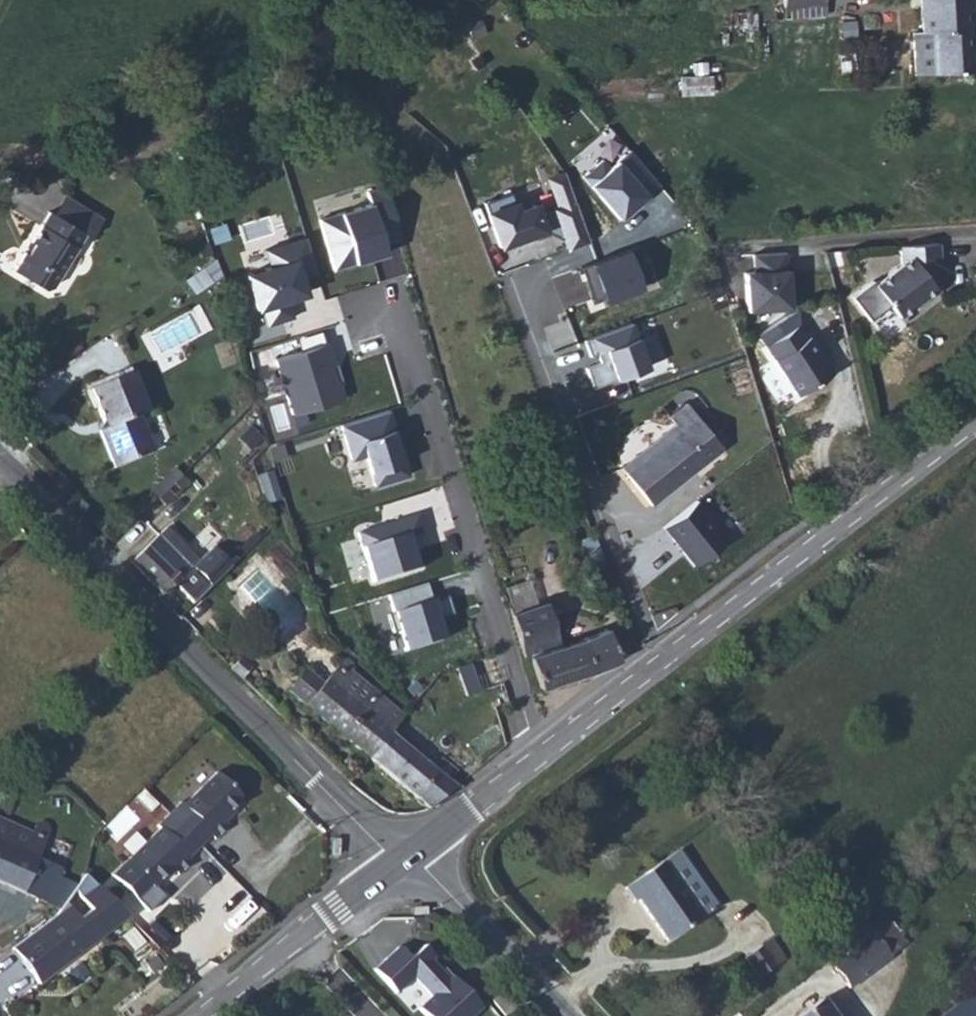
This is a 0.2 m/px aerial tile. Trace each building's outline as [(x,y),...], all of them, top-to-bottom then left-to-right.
[(919,32),(912,32),(915,75),(975,71),(972,0),(917,0),(919,32)] [(824,5),(783,8),(784,18),(825,15),(824,5)] [(711,95),(711,73),(679,74),(680,96),(711,95)] [(645,196),(659,185),(629,150),(608,167),(601,159),(582,176),(619,219),(636,205),(634,202),(643,194),(645,196)] [(567,250),(590,241),(564,171),(545,178),(556,207),(551,208),(567,250)] [(383,243),(400,238),(384,186),(366,192),(370,204),(318,219),(333,270),(372,258),(371,255),(385,250),(383,243)] [(486,211),(498,247),(546,232),(534,195),(486,211)] [(102,219),(64,197),(54,215),(85,233),(91,237),(102,219)] [(54,215),(49,211),(30,241),(33,243),(27,253),(24,252),(13,270),(44,289),(52,287),(85,233),(54,215)] [(210,228),(214,243),(228,239),(224,224),(210,228)] [(316,275),(305,237),(264,250),(269,267),(246,274),(257,309),(261,308),(267,326),(293,318),(288,300),(287,297),(305,291),(301,279),(316,275)] [(30,241),(24,252),(27,253),(33,243),(30,241)] [(873,284),(898,316),(922,298),(931,292),(933,295),(939,290),(938,276),(941,276),(938,243),(899,246),(901,263),(873,284)] [(636,247),(580,268),(581,269),(585,268),(595,298),(591,299),(592,301),(648,280),(648,278),(646,279),(635,250),(637,249),(636,247)] [(646,279),(648,278),(637,249),(635,250),(646,279)] [(754,272),(744,272),(746,310),(789,308),(785,252),(752,254),(754,272)] [(585,268),(581,269),(591,299),(595,298),(585,268)] [(194,293),(211,281),(202,269),(185,281),(194,293)] [(305,291),(287,297),(288,300),(306,294),(305,291)] [(931,292),(922,298),(925,301),(933,295),(931,292)] [(631,323),(584,341),(590,356),(597,354),(600,363),(585,368),(593,388),(648,368),(631,323)] [(798,324),(765,346),(797,395),(832,372),(808,336),(807,337),(798,324)] [(320,331),(296,338),(300,351),(324,344),(320,331)] [(344,399),(339,382),(335,383),(330,367),(334,365),(327,343),(324,344),(300,351),(274,359),(292,415),(304,411),(344,399)] [(153,452),(138,416),(148,412),(132,373),(90,390),(105,429),(99,431),(114,468),(153,452)] [(625,472),(651,505),(721,448),(686,404),(669,417),(674,424),(678,429),(625,472)] [(388,410),(340,425),(351,460),(365,456),(374,486),(409,475),(405,462),(402,463),(392,431),(395,430),(388,410)] [(304,411),(292,415),(295,427),(307,423),(304,411)] [(625,472),(678,429),(674,424),(620,466),(625,472)] [(261,438),(250,428),(239,438),(251,449),(261,438)] [(151,491),(158,499),(180,477),(173,469),(151,491)] [(696,500),(662,527),(694,566),(727,539),(696,500)] [(416,550),(412,551),(408,539),(424,534),(418,514),(357,533),(373,583),(422,568),(416,550)] [(193,603),(231,566),(211,547),(198,560),(165,527),(131,561),(165,596),(176,585),(193,603)] [(578,539),(590,568),(604,562),(593,533),(578,539)] [(505,587),(513,613),(537,605),(529,579),(505,587)] [(426,584),(388,595),(393,613),(387,615),(393,634),(398,632),(405,652),(443,640),(437,620),(453,615),(447,597),(431,601),(426,584)] [(511,613),(524,658),(530,657),(541,689),(593,672),(619,661),(606,629),(605,628),(582,638),(561,646),(546,602),(537,605),(513,613),(511,613)] [(240,657),(230,669),(242,679),(252,667),(240,657)] [(287,691),(369,757),(390,732),(404,715),(352,671),(353,668),(353,665),(344,659),(322,684),(306,671),(304,671),(287,691)] [(369,757),(429,808),(456,787),(449,781),(433,768),(390,732),(369,757)] [(442,757),(433,768),(449,781),(458,769),(442,757)] [(126,861),(153,888),(173,868),(179,875),(193,861),(189,857),(211,835),(215,839),(229,825),(223,819),(242,799),(216,773),(183,805),(180,802),(156,826),(159,829),(126,861)] [(46,903),(61,869),(37,858),(49,831),(48,827),(46,825),(42,823),(38,823),(35,826),(33,832),(0,818),(0,819),(0,883),(46,903)] [(967,854),(975,866),(975,847),(967,854)] [(677,851),(626,887),(636,902),(639,900),(669,942),(718,907),(677,851)] [(95,942),(127,917),(85,875),(56,915),(12,948),(39,984),(87,948),(81,941),(89,935),(95,942)] [(429,933),(428,917),(413,918),(413,933),(429,933)] [(874,936),(865,943),(881,963),(890,957),(889,956),(905,944),(886,919),(870,931),(874,936)] [(81,941),(87,948),(95,942),(89,935),(81,941)] [(770,940),(762,946),(776,967),(784,961),(770,940)] [(865,943),(833,967),(849,988),(881,963),(865,943)] [(374,970),(396,993),(413,977),(431,997),(418,1008),(425,1015),(472,1015),(481,1008),(452,977),(449,980),(431,961),(434,957),(423,946),(409,958),(398,947),(374,970)] [(762,946),(745,957),(759,978),(776,967),(762,946)] [(974,991),(942,1015),(975,1015),(975,994),(974,991)] [(500,993),(492,1000),(506,1015),(514,1009),(500,993)] [(820,1000),(798,1015),(832,1015),(820,1000)]
